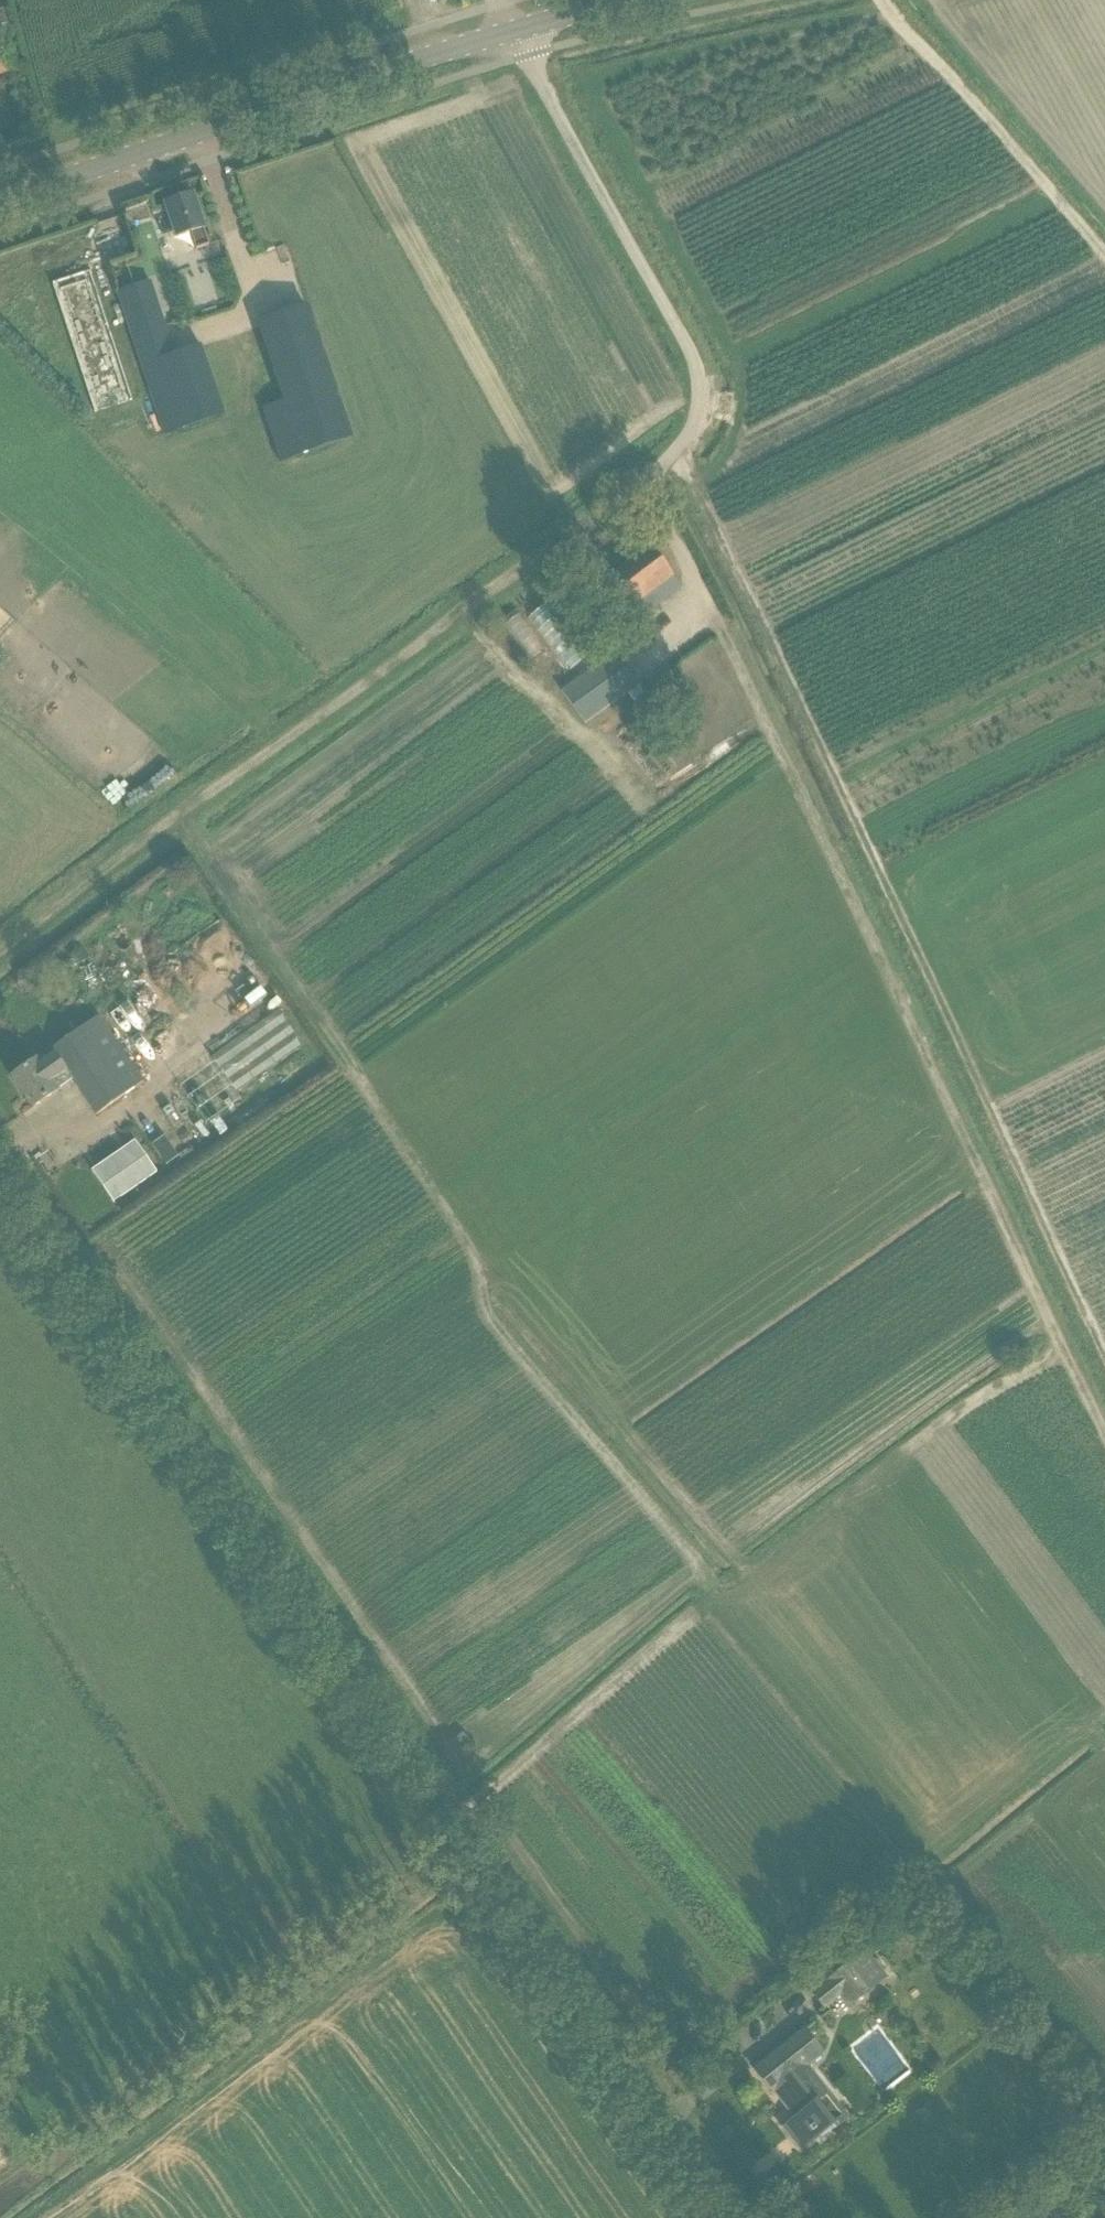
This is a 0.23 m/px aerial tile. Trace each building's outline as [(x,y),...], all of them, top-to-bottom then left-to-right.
[(9,32),(4,8),(0,9),(0,34),(9,32)] [(14,70),(5,48),(0,50),(0,75),(14,70)] [(165,205),(173,226),(177,239),(191,235),(196,249),(209,244),(204,230),(205,230),(200,217),(193,196),(165,205)] [(172,271),(186,313),(226,299),(214,257),(172,271)] [(53,284),(59,304),(95,412),(132,399),(97,292),(90,271),(53,284)] [(118,292),(164,434),(225,414),(204,348),(171,359),(160,327),(165,326),(150,282),(118,292)] [(310,310),(257,328),(300,455),(353,437),(310,310)] [(682,588),(663,564),(650,547),(585,596),(607,626),(635,605),(644,616),(682,588)] [(562,601),(535,623),(577,675),(605,653),(562,601)] [(585,724),(627,693),(634,703),(646,695),(628,671),(615,653),(562,691),(574,709),(585,724)] [(278,1010),(178,1080),(204,1115),(303,1046),(278,1010)] [(98,1017),(51,1050),(55,1055),(41,1065),(37,1060),(12,1078),(33,1108),(73,1080),(97,1115),(143,1082),(98,1017)] [(165,1138),(153,1146),(166,1165),(178,1157),(165,1138)] [(134,1142),(101,1165),(123,1196),(155,1173),(134,1142)] [(888,1978),(871,1956),(874,1953),(868,1947),(826,1981),(828,1983),(812,1995),(824,2009),(841,1997),(849,2007),(888,1978)] [(754,2069),(773,2093),(779,2089),(800,2116),(784,2128),(801,2150),(843,2117),(804,2068),(820,2056),(801,2032),(754,2069)] [(1072,2108),(1063,2117),(1078,2132),(1086,2123),(1072,2108)]
